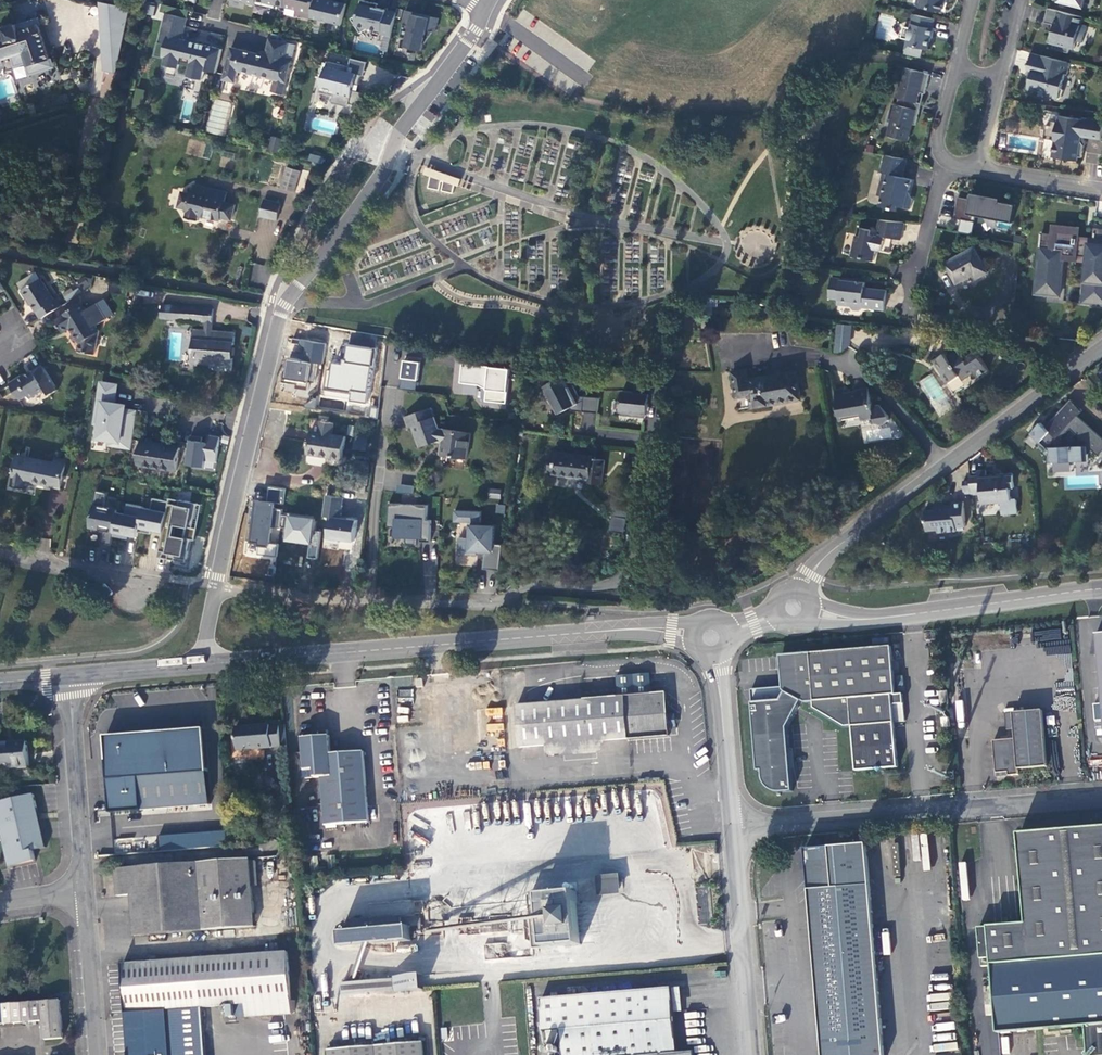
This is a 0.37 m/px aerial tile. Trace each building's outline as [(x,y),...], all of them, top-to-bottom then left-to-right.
[(257,5),(257,3),(263,4),(273,7),(276,5),(285,7),(299,10),(297,15),(312,18),(342,25),(347,4),(333,1),(333,2),(327,1),(327,0),(235,0),(257,5)] [(352,19),(361,34),(369,28),(382,32),(382,34),(392,37),(398,13),(378,8),(379,4),(362,0),(359,15),(352,19)] [(917,5),(919,7),(940,12),(943,10),(944,5),(943,3),(944,0),(918,0),(917,5)] [(96,71),(118,73),(125,5),(102,3),(96,71)] [(1078,17),(1043,8),(1040,22),(1053,26),(1052,31),(1046,30),(1043,42),(1055,45),(1054,50),(1064,53),(1066,43),(1071,41),(1078,42),(1082,26),(1076,25),(1078,17)] [(439,19),(407,11),(403,25),(404,25),(401,38),(408,40),(406,47),(410,48),(409,53),(418,55),(420,50),(423,51),(425,44),(426,44),(435,32),(436,32),(439,19)] [(184,38),(189,18),(170,14),(168,22),(165,21),(160,42),(167,44),(164,57),(167,58),(165,65),(166,63),(180,67),(179,68),(180,68),(181,64),(191,66),(188,76),(189,76),(189,75),(203,78),(203,80),(206,69),(208,69),(208,70),(217,73),(223,49),(214,47),(213,48),(211,47),(212,46),(182,39),(182,37),(184,38)] [(911,28),(905,27),(902,38),(909,40),(906,54),(922,57),(923,49),(929,50),(931,38),(933,38),(935,29),(934,28),(936,19),(914,14),(911,28)] [(27,24),(29,29),(20,32),(17,24),(5,28),(7,36),(0,38),(0,61),(14,56),(16,64),(28,61),(29,66),(31,72),(51,65),(49,59),(51,59),(40,25),(38,20),(27,24)] [(266,56),(232,47),(224,80),(237,83),(240,71),(275,80),(272,92),(285,95),(297,45),(271,38),(266,56)] [(1071,63),(1032,53),(1029,64),(1030,64),(1028,70),(1033,71),(1032,76),(1030,76),(1029,82),(1030,83),(1028,93),(1039,96),(1040,94),(1059,99),(1063,97),(1064,91),(1062,87),(1066,74),(1069,74),(1071,63)] [(350,67),(328,61),(321,93),(335,96),(334,103),(350,107),(351,104),(356,105),(362,99),(363,93),(354,91),(355,84),(359,85),(362,75),(365,76),(368,62),(352,58),(350,67)] [(931,74),(907,68),(904,83),(902,83),(898,98),(900,99),(898,105),(893,104),(888,122),(896,124),(893,137),(909,141),(914,125),(917,125),(921,111),(915,109),(917,103),(918,103),(921,93),(925,94),(926,94),(931,74)] [(110,107),(115,78),(107,76),(102,106),(110,107)] [(925,94),(921,93),(918,103),(917,103),(915,109),(921,111),(925,94)] [(1060,116),(1058,122),(1053,122),(1052,126),(1047,125),(1045,139),(1056,140),(1053,157),(1078,161),(1079,157),(1083,158),(1086,137),(1101,139),(1101,123),(1060,116)] [(283,143),(273,141),(271,151),(280,153),(283,143)] [(324,157),(311,154),(310,161),(323,164),(324,157)] [(891,162),(885,161),(882,173),(884,173),(879,196),(883,197),(881,206),(895,210),(896,206),(911,209),(913,199),(906,197),(908,189),(910,190),(913,180),(903,178),(908,159),(892,157),(891,162)] [(288,167),(282,188),(296,192),(302,171),(288,167)] [(445,182),(456,184),(455,186),(460,186),(462,180),(428,167),(425,174),(432,177),(431,179),(442,181),(445,182)] [(429,188),(441,191),(442,181),(431,179),(429,188)] [(455,186),(456,184),(445,182),(443,191),(454,193),(455,186)] [(207,187),(195,184),(192,194),(183,192),(179,207),(188,209),(186,217),(198,220),(199,215),(220,221),(221,217),(232,220),(235,205),(225,202),(227,192),(219,190),(217,197),(210,195),(211,191),(207,190),(207,187)] [(1013,221),(1016,205),(1001,201),(1001,198),(973,193),(971,200),(970,209),(957,206),(955,219),(973,222),(974,213),(1013,221)] [(970,209),(971,200),(959,198),(957,206),(970,209)] [(281,203),(265,199),(261,216),(277,220),(281,203)] [(872,230),(859,227),(853,256),(874,261),(877,249),(891,253),(893,244),(894,238),(902,240),(905,223),(881,220),(879,229),(873,228),(872,230)] [(1042,235),(1036,294),(1060,296),(1064,255),(1088,258),(1085,292),(1089,293),(1088,304),(1101,305),(1101,242),(1096,241),(1096,234),(1095,241),(1078,239),(1079,230),(1055,228),(1054,238),(1043,237),(1043,235),(1042,235)] [(1096,241),(1101,242),(1101,230),(1094,229),(1094,234),(1096,234),(1096,241)] [(946,263),(957,283),(975,274),(977,278),(988,272),(975,248),(946,263)] [(250,280),(265,284),(268,267),(254,263),(250,280)] [(22,290),(28,299),(29,299),(42,318),(63,305),(58,297),(55,299),(41,278),(22,290)] [(866,283),(832,279),(830,299),(839,300),(838,305),(852,307),(852,308),(854,310),(861,311),(864,309),(864,308),(886,310),(888,290),(866,288),(866,283)] [(71,328),(80,343),(79,351),(95,354),(100,331),(96,325),(107,319),(97,303),(87,310),(82,303),(63,315),(56,319),(64,332),(71,328)] [(937,316),(921,313),(919,325),(935,327),(937,316)] [(849,353),(851,325),(835,324),(833,352),(849,353)] [(206,329),(193,328),(192,339),(193,340),(191,357),(190,368),(193,368),(193,370),(199,371),(200,369),(232,371),(234,355),(235,348),(234,347),(236,332),(212,330),(212,333),(206,332),(206,329)] [(316,387),(324,343),(292,337),(284,381),(316,387)] [(323,397),(367,404),(375,348),(345,344),(342,363),(328,361),(323,397)] [(966,358),(960,349),(949,357),(946,352),(935,360),(944,374),(942,375),(947,384),(965,372),(967,374),(973,370),(978,376),(989,369),(976,351),(966,358)] [(401,360),(398,388),(416,390),(419,362),(401,360)] [(511,369),(462,364),(461,382),(480,385),(487,389),(487,401),(507,403),(511,369)] [(58,389),(43,365),(26,375),(25,373),(14,380),(10,382),(20,398),(22,399),(28,395),(30,398),(46,388),(49,394),(58,389)] [(752,408),(801,399),(796,372),(748,381),(746,370),(732,372),(736,398),(750,396),(752,408)] [(564,376),(545,385),(546,389),(543,391),(549,402),(553,401),(558,413),(571,408),(571,411),(598,413),(600,398),(579,395),(574,385),(569,387),(564,376)] [(136,407),(114,404),(117,383),(98,381),(89,443),(130,448),(136,407)] [(668,388),(636,383),(635,393),(624,392),(621,413),(621,415),(644,419),(644,415),(648,415),(650,404),(666,406),(668,388)] [(874,418),(874,423),(880,425),(886,424),(890,420),(889,415),(880,405),(873,406),(872,403),(869,387),(857,390),(858,393),(852,394),(852,392),(845,393),(845,388),(835,390),(840,421),(843,420),(842,417),(861,414),(862,421),(874,418)] [(1092,448),(1099,453),(1101,450),(1101,438),(1078,416),(1083,410),(1072,400),(1046,427),(1041,422),(1031,434),(1051,452),(1052,463),(1088,462),(1088,452),(1092,448)] [(472,433),(444,429),(440,428),(432,408),(406,417),(409,427),(413,426),(420,447),(437,441),(442,442),(441,454),(468,458),(472,433)] [(312,431),(308,454),(343,459),(346,437),(312,431)] [(202,437),(191,435),(186,464),(204,467),(205,460),(216,462),(220,437),(209,435),(208,444),(201,443),(202,437)] [(138,464),(177,471),(181,447),(142,441),(138,464)] [(593,456),(553,451),(550,475),(569,477),(570,475),(587,477),(586,482),(602,484),(605,460),(592,458),(593,456)] [(55,463),(19,455),(12,486),(25,488),(26,480),(61,487),(67,460),(56,458),(55,463)] [(978,476),(970,477),(971,481),(971,490),(972,493),(982,492),(983,498),(996,497),(1001,502),(1002,514),(1018,513),(1017,500),(1011,501),(1010,488),(1015,487),(1014,473),(987,475),(987,470),(978,471),(978,476)] [(398,483),(396,492),(412,495),(414,487),(398,483)] [(265,500),(252,499),(245,555),(278,559),(280,542),(307,545),(306,558),(318,560),(321,531),(314,530),(316,518),(282,514),(285,488),(267,486),(265,500)] [(500,498),(500,490),(490,489),(489,498),(500,498)] [(187,559),(201,506),(169,498),(167,502),(151,498),(149,506),(94,493),(85,528),(135,540),(137,529),(162,536),(158,552),(187,559)] [(354,550),(356,519),(340,518),(342,497),(325,495),(320,547),(354,550)] [(966,526),(964,501),(953,502),(954,505),(943,506),(943,509),(926,510),(927,530),(938,529),(938,533),(957,531),(956,527),(966,526)] [(428,505),(389,503),(388,526),(396,527),(395,536),(406,537),(406,543),(416,544),(417,538),(421,538),(421,541),(431,541),(432,520),(427,519),(428,505)] [(630,511),(615,508),(610,531),(625,534),(630,511)] [(481,515),(455,513),(454,524),(472,525),(472,528),(471,528),(471,541),(460,541),(459,557),(477,558),(478,554),(486,554),(483,571),(500,574),(502,548),(494,547),(495,529),(480,529),(481,526),(481,515)] [(846,728),(853,727),(857,771),(875,769),(880,773),(884,769),(899,768),(895,723),(906,722),(904,704),(894,705),(893,695),(896,695),(892,647),(811,654),(813,680),(800,681),(802,701),(806,703),(814,702),(815,709),(846,728)] [(800,681),(813,680),(811,654),(781,657),(783,687),(752,690),(758,771),(763,771),(764,779),(765,783),(767,787),(769,788),(771,790),(773,791),(776,792),(779,792),(784,792),(793,791),(788,728),(802,701),(800,681)] [(585,700),(585,701),(517,706),(520,748),(547,746),(603,741),(627,739),(629,739),(629,740),(643,739),(643,738),(657,737),(670,735),(669,728),(677,728),(676,714),(668,715),(667,704),(668,704),(667,693),(653,694),(651,674),(617,677),(618,697),(585,700)] [(487,720),(502,721),(502,708),(487,707),(487,720)] [(1043,711),(1014,713),(1015,729),(1015,739),(1007,740),(993,741),(996,773),(1008,772),(1009,776),(1019,775),(1018,769),(1048,767),(1043,711)] [(236,728),(238,751),(272,748),(272,747),(282,747),(280,725),(271,726),(271,725),(236,728)] [(1015,729),(1007,730),(1007,740),(1015,739),(1015,729)] [(106,738),(108,761),(128,759),(129,778),(207,772),(204,731),(106,738)] [(331,755),(329,736),(302,739),(305,780),(321,778),(326,827),(369,823),(363,752),(331,755)] [(603,741),(547,746),(547,758),(604,754),(603,741)] [(30,767),(28,745),(9,747),(8,743),(0,744),(0,770),(30,767)] [(126,779),(129,811),(210,805),(207,772),(129,778),(126,779)] [(9,867),(36,861),(33,851),(46,848),(39,816),(34,794),(0,802),(0,826),(9,867)] [(1019,835),(1027,924),(979,928),(983,967),(993,966),(998,1033),(1086,1026),(1088,1054),(1101,1054),(1101,828),(1019,835)] [(224,830),(158,835),(159,851),(225,845),(224,830)] [(867,844),(806,849),(823,1054),(885,1054),(867,844)] [(230,860),(236,929),(255,927),(253,887),(258,886),(256,861),(251,862),(250,859),(230,860)] [(116,869),(118,896),(132,896),(135,936),(236,929),(230,860),(116,869)] [(619,880),(599,882),(600,892),(619,890),(619,880)] [(695,888),(697,925),(712,924),(709,887),(695,888)] [(577,893),(530,897),(534,950),(582,946),(577,893)] [(341,946),(341,947),(411,942),(410,927),(401,927),(400,916),(348,920),(349,931),(340,932),(341,946)] [(238,956),(242,1005),(246,1004),(247,1018),(293,1014),(289,952),(238,956)] [(156,962),(147,962),(123,964),(127,1019),(203,1013),(203,1007),(242,1005),(238,956),(156,962)] [(423,991),(421,975),(392,978),(393,994),(423,991)] [(544,1032),(561,1030),(563,1054),(695,1054),(695,1051),(678,1053),(673,988),(541,999),(544,1032)] [(43,1021),(45,1040),(64,1038),(61,1000),(0,1005),(0,1024),(43,1021)] [(203,1013),(127,1019),(129,1054),(214,1054),(214,1053),(206,1053),(203,1013)] [(544,1032),(546,1054),(563,1054),(561,1030),(544,1032)] [(329,1054),(425,1054),(424,1042),(329,1050),(329,1054)]
